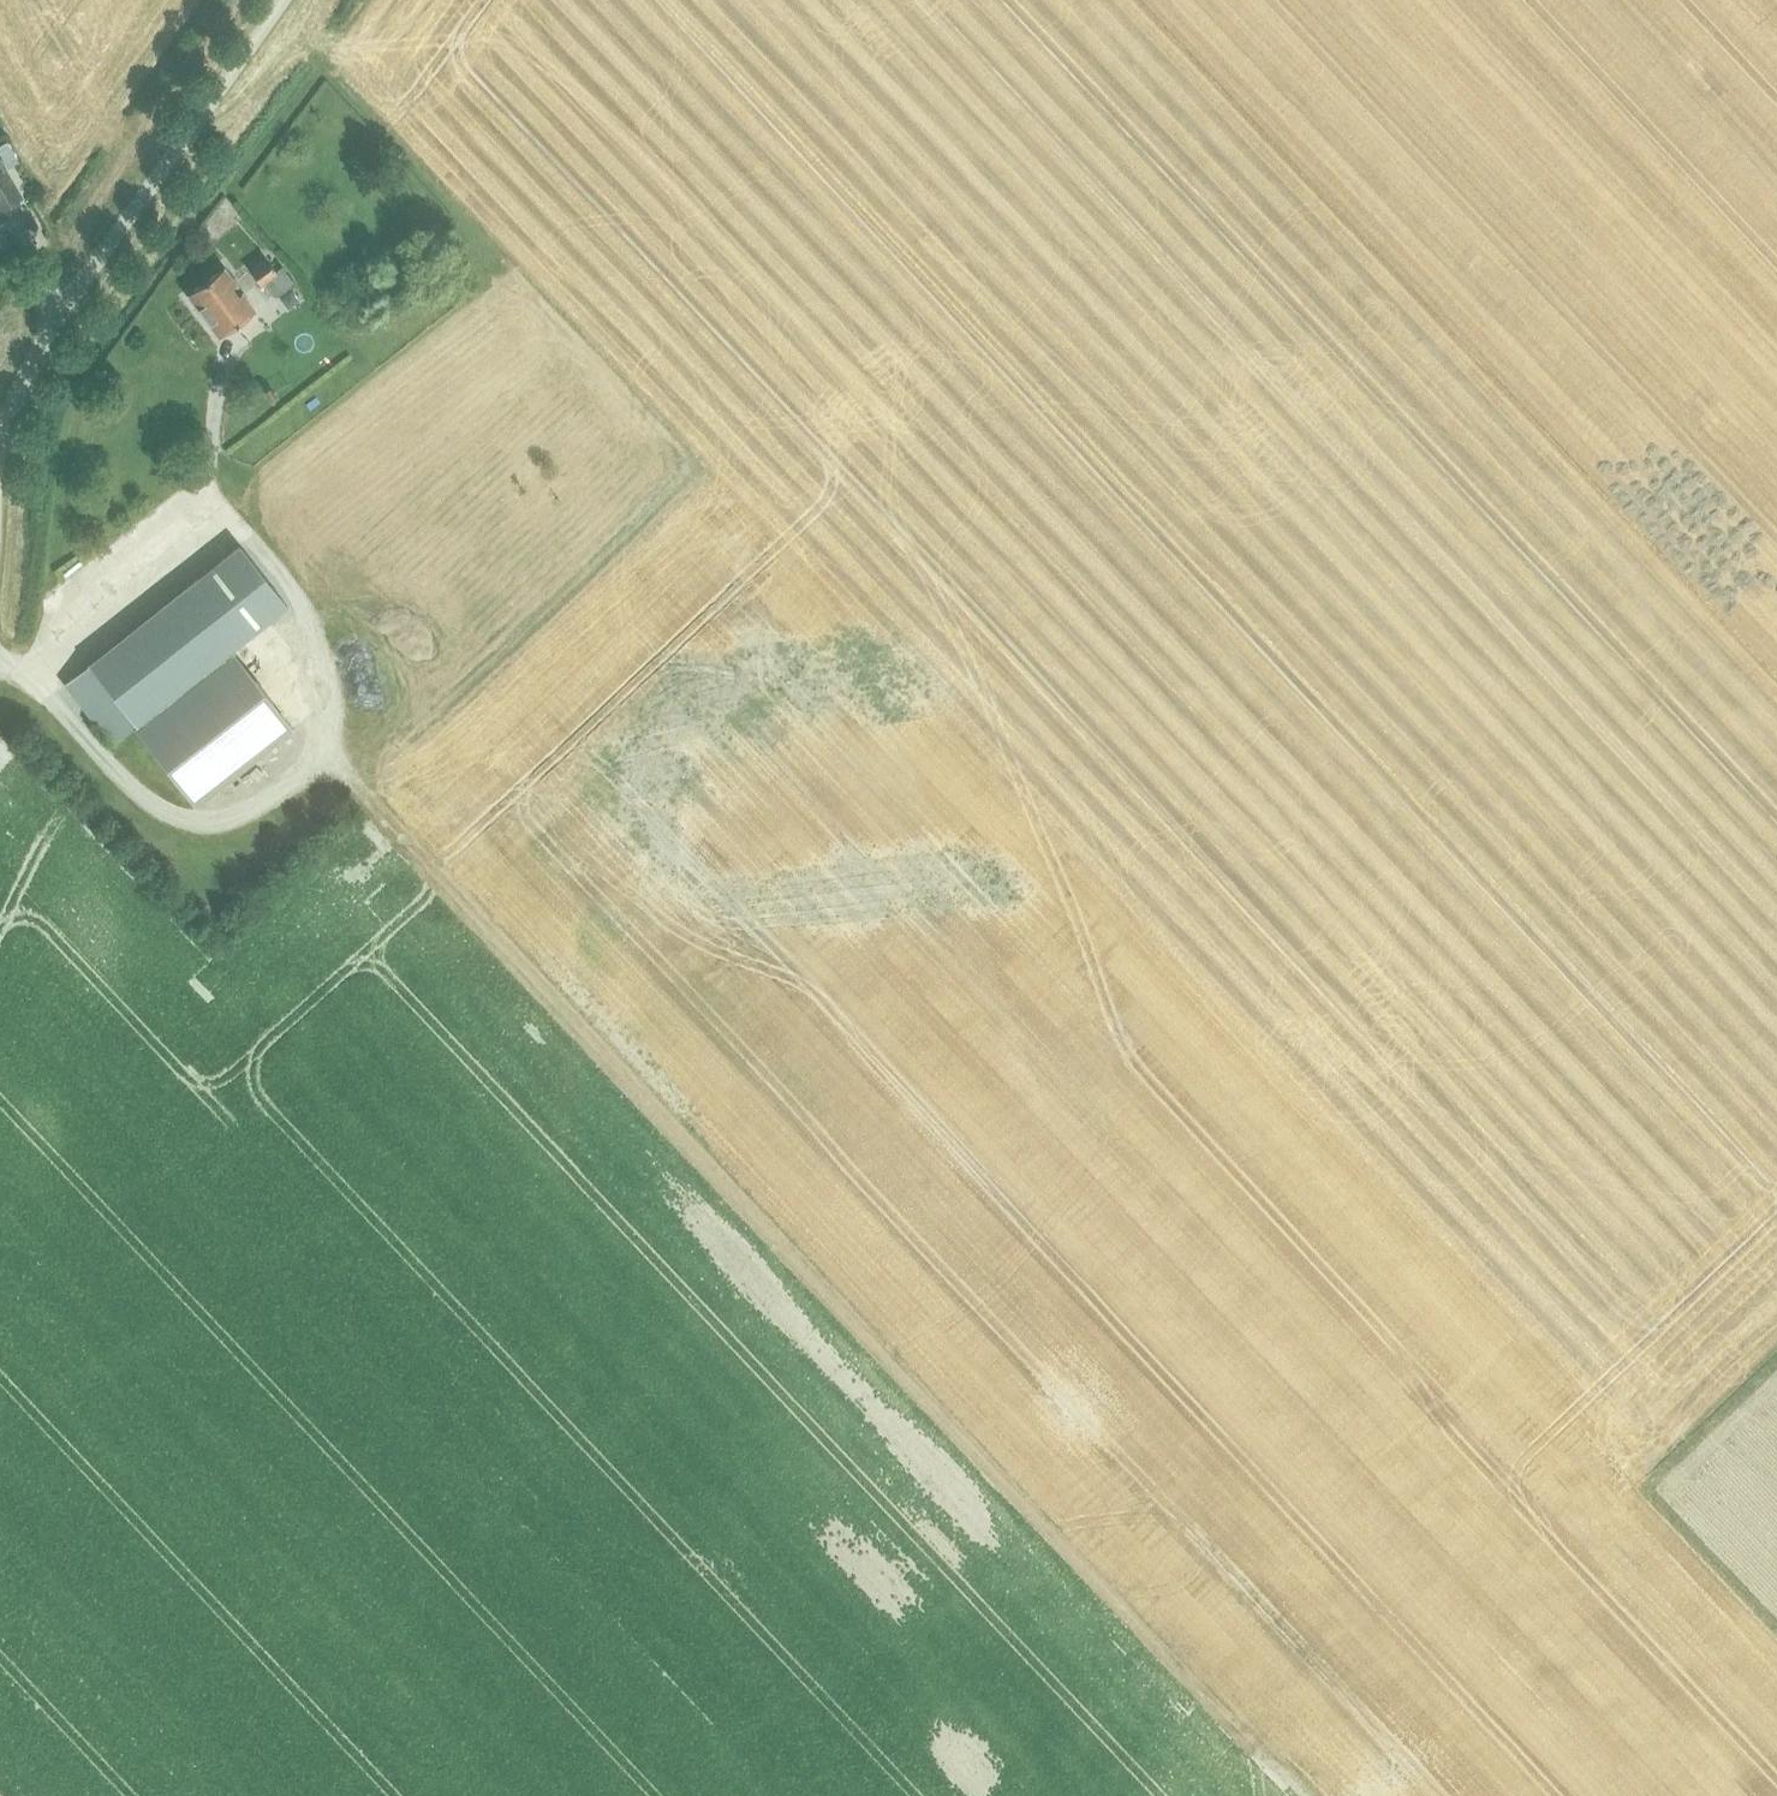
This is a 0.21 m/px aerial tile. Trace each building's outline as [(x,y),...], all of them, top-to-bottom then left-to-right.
[(0,146),(0,154),(8,167),(18,161),(6,142),(0,146)] [(5,170),(0,162),(0,209),(21,197),(5,170)] [(266,257),(249,269),(261,285),(264,283),(273,296),(293,282),(282,266),(275,270),(266,257)] [(218,334),(253,308),(222,265),(186,291),(218,334)] [(184,586),(232,647),(286,604),(238,544),(184,586)] [(232,647),(184,586),(86,664),(134,724),(232,647)] [(232,647),(134,724),(194,800),(292,723),(232,647)] [(109,743),(134,724),(86,664),(61,683),(109,743)]
